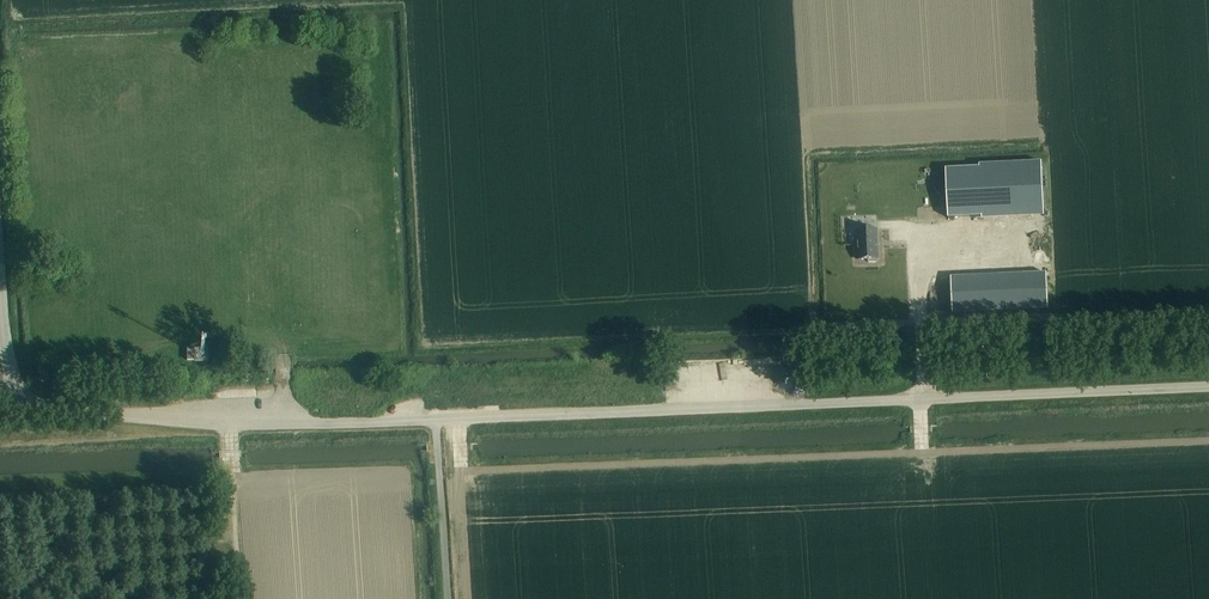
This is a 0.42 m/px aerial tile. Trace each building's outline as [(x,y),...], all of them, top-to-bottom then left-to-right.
[(1042,164),(946,169),(948,218),(1044,213),(1042,164)] [(878,229),(857,230),(858,260),(869,259),(869,263),(877,263),(877,259),(880,259),(878,229)] [(1048,309),(1047,273),(951,277),(953,313),(1048,309)]
